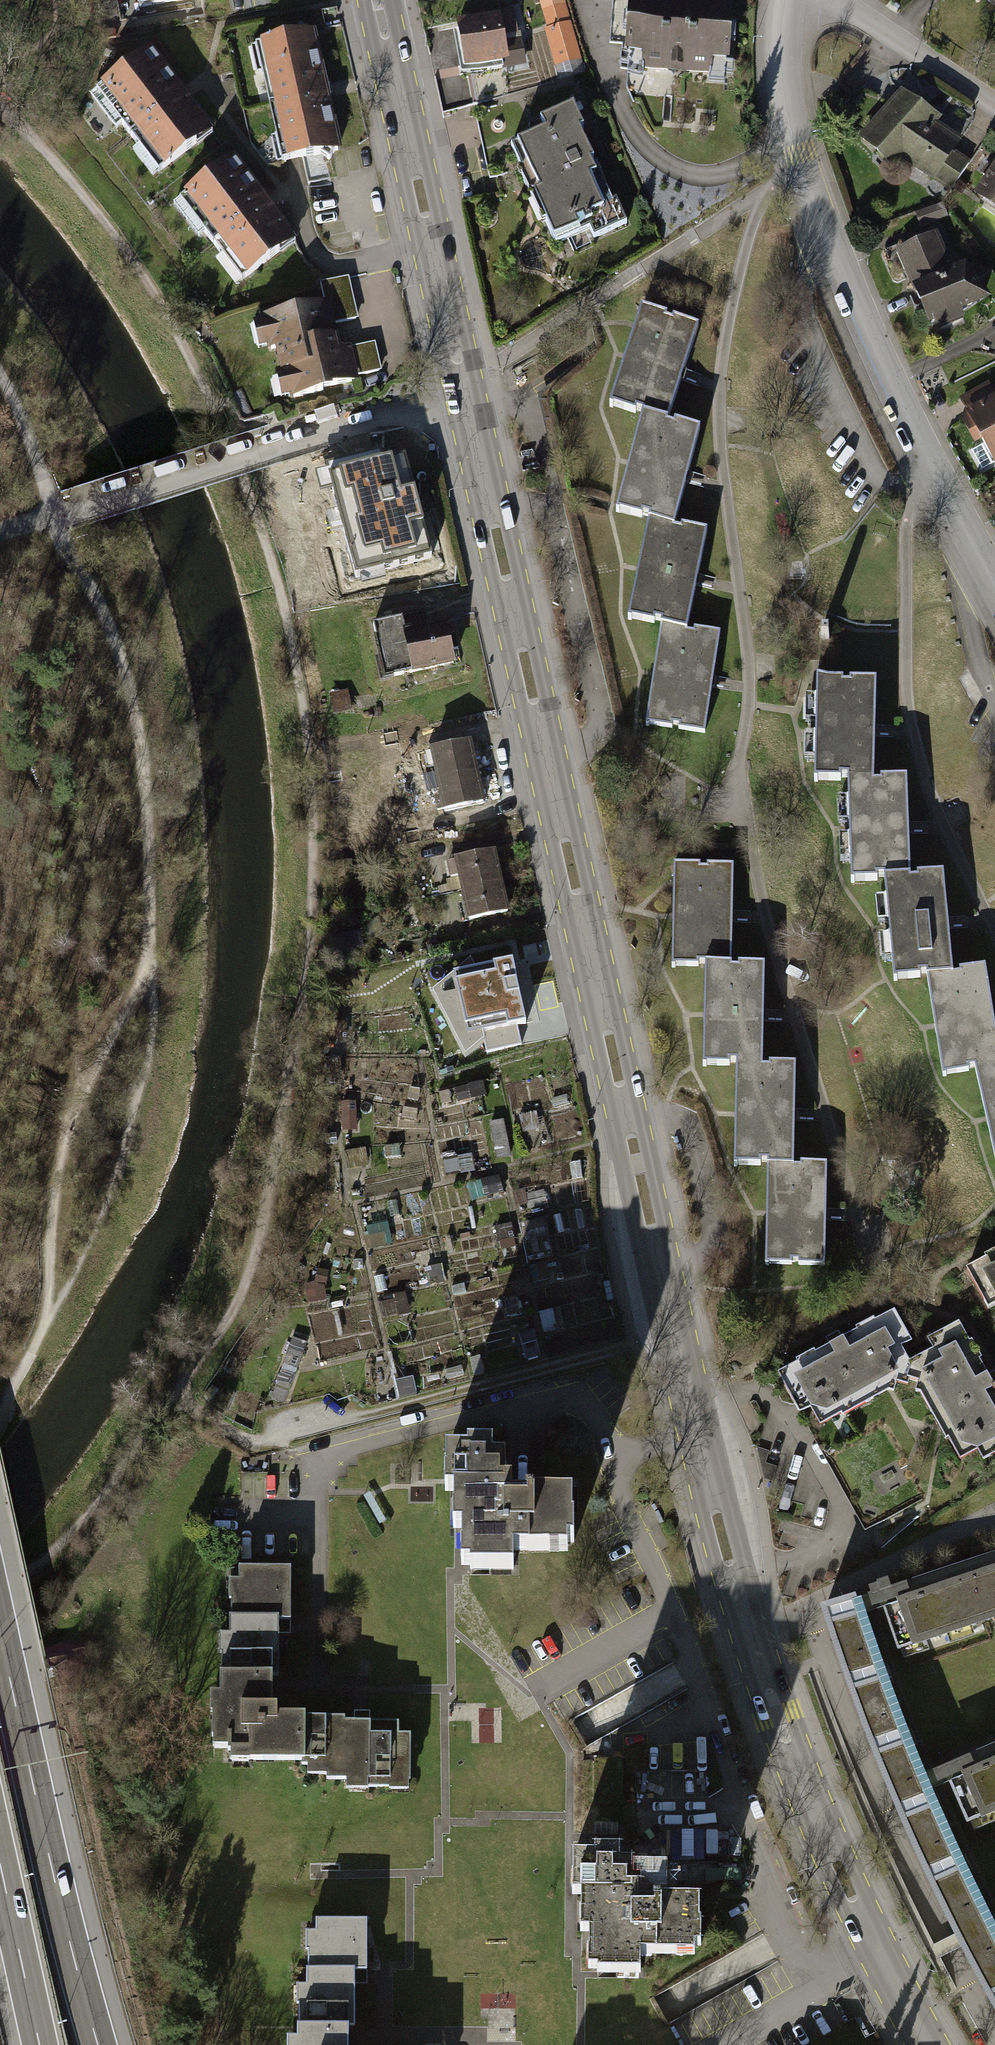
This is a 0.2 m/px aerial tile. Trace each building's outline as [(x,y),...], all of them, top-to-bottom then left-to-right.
[(625,75),(728,79),(731,0),(628,0),(625,75)] [(561,85),(585,78),(566,10),(542,17),(561,85)] [(454,31),(462,77),(508,69),(500,23),(454,31)] [(285,135),(290,160),(338,150),(312,33),(264,43),(270,69),(267,70),(282,136),(285,135)] [(133,151),(152,176),(163,169),(196,143),(193,139),(208,128),(187,99),(182,103),(174,93),(179,89),(160,65),(149,51),(142,56),(107,83),(90,96),(116,129),(122,124),(139,146),(133,151)] [(902,161),(951,194),(969,168),(954,157),(960,149),(931,129),(934,125),(902,96),(859,144),(891,173),(902,161)] [(513,151),(559,247),(591,232),(595,242),(626,227),(571,111),(541,125),(546,136),(513,151)] [(215,259),(235,285),(245,277),(279,251),(276,247),(291,236),(270,208),(265,211),(258,202),(262,198),(243,173),(232,159),(225,164),(183,196),(173,204),(199,237),(205,233),(222,254),(215,259)] [(974,202),(994,216),(994,171),(974,202)] [(895,255),(928,330),(933,327),(937,335),(964,324),(960,315),(988,303),(972,268),(950,278),(933,239),(895,255)] [(276,378),(280,397),(293,394),(293,397),(323,391),(322,388),(354,381),(353,376),(379,371),(373,343),(347,348),(336,351),(330,325),(356,319),(346,277),(320,283),(325,305),(264,318),(271,349),(276,348),(281,370),(276,378)] [(641,420),(667,426),(696,331),(640,314),(610,410),(641,420)] [(994,472),(994,403),(965,419),(994,472)] [(649,524),(673,531),(698,434),(667,426),(641,420),(616,516),(649,524)] [(333,487),(355,578),(432,559),(406,450),(381,456),(380,450),(326,463),(327,467),(316,470),(320,490),(333,487)] [(660,626),(685,632),(706,537),(673,531),(649,524),(628,619),(660,626)] [(387,658),(391,676),(453,664),(450,651),(458,650),(455,635),(447,636),(445,624),(427,628),(424,611),(392,617),(393,619),(373,624),(380,660),(387,658)] [(644,726),(703,735),(718,636),(685,632),(660,626),(644,726)] [(845,777),(872,777),(872,676),(814,675),(813,777),(845,777)] [(476,772),(469,741),(431,750),(438,781),(476,772)] [(483,803),(476,772),(438,781),(441,796),(434,797),(437,812),(444,810),(445,811),(483,803)] [(882,876),(908,875),(904,776),(872,777),(845,777),(850,878),(882,876)] [(459,877),(462,890),(500,882),(493,851),(456,860),(456,861),(447,862),(451,878),(459,877)] [(704,971),(731,971),(732,869),(673,868),(671,970),(704,971)] [(926,974),(949,972),(940,871),(908,875),(882,876),(891,977),(926,974)] [(462,890),(469,921),(507,913),(500,882),(462,890)] [(442,976),(461,971),(457,954),(404,966),(412,1002),(446,994),(442,976)] [(994,1064),(994,1039),(984,966),(949,972),(926,974),(941,1072),(974,1067),(994,1064)] [(734,1071),(762,1071),(763,972),(731,971),(704,971),(702,1070),(734,1071)] [(974,1067),(994,1163),(994,1064),(974,1067)] [(767,1169),(792,1169),(794,1072),(762,1071),(734,1071),(733,1168),(767,1169)] [(538,1128),(534,1112),(520,1116),(524,1131),(538,1128)] [(510,1156),(502,1120),(491,1123),(493,1132),(499,1131),(501,1139),(494,1141),(498,1158),(510,1156)] [(363,1165),(361,1151),(346,1153),(348,1167),(363,1165)] [(765,1269),(824,1270),(826,1170),(792,1169),(767,1169),(765,1269)] [(544,1204),(542,1192),(528,1195),(530,1207),(544,1204)] [(544,1235),(541,1221),(528,1224),(532,1238),(544,1235)] [(383,1232),(365,1236),(368,1249),(386,1245),(383,1232)] [(967,1275),(994,1326),(994,1260),(967,1275)] [(530,1266),(533,1282),(546,1280),(543,1264),(530,1266)] [(442,1266),(426,1269),(429,1283),(444,1280),(442,1266)] [(324,1281),(309,1283),(311,1297),(325,1295),(324,1281)] [(507,1302),(510,1316),(521,1314),(517,1300),(507,1302)] [(539,1314),(543,1329),(555,1327),(552,1311),(539,1314)] [(893,1315),(778,1378),(810,1434),(914,1376),(914,1352),(893,1315)] [(994,1462),(994,1393),(958,1327),(914,1352),(914,1376),(969,1476),(994,1462)] [(293,1340),(273,1398),(284,1402),(304,1343),(293,1340)] [(416,1393),(412,1379),(397,1383),(400,1397),(416,1393)] [(574,1555),(574,1500),(514,1501),(514,1488),(507,1488),(506,1465),(495,1466),(495,1453),(447,1454),(448,1496),(454,1496),(454,1532),(462,1532),(462,1574),(514,1573),(514,1556),(574,1555)] [(290,1637),(289,1572),(229,1573),(230,1639),(218,1639),(219,1697),(207,1697),(207,1750),(220,1750),(220,1766),(301,1765),(301,1782),(345,1781),(345,1792),(411,1792),(411,1739),(394,1739),(394,1727),(342,1728),(342,1722),(304,1723),(304,1717),(268,1718),(267,1680),(278,1680),(277,1638),(290,1637)] [(898,1653),(994,1623),(994,1573),(884,1607),(898,1653)] [(988,1933),(932,1811),(881,1685),(855,1601),(820,1611),(850,1696),(899,1825),(957,1947),(994,2015),(994,1945),(988,1933)] [(970,1828),(994,1817),(994,1766),(952,1784),(970,1828)] [(700,1958),(699,1903),(639,1904),(639,1891),(632,1891),(632,1868),(621,1868),(621,1856),(573,1856),(573,1899),(580,1899),(580,1935),(587,1935),(588,1977),(639,1976),(639,1959),(700,1958)] [(347,2031),(354,2031),(353,1971),(365,1971),(364,1923),(306,1924),(307,1974),(298,1974),(298,2033),(287,2033),(287,2044),(347,2044),(347,2031)]
